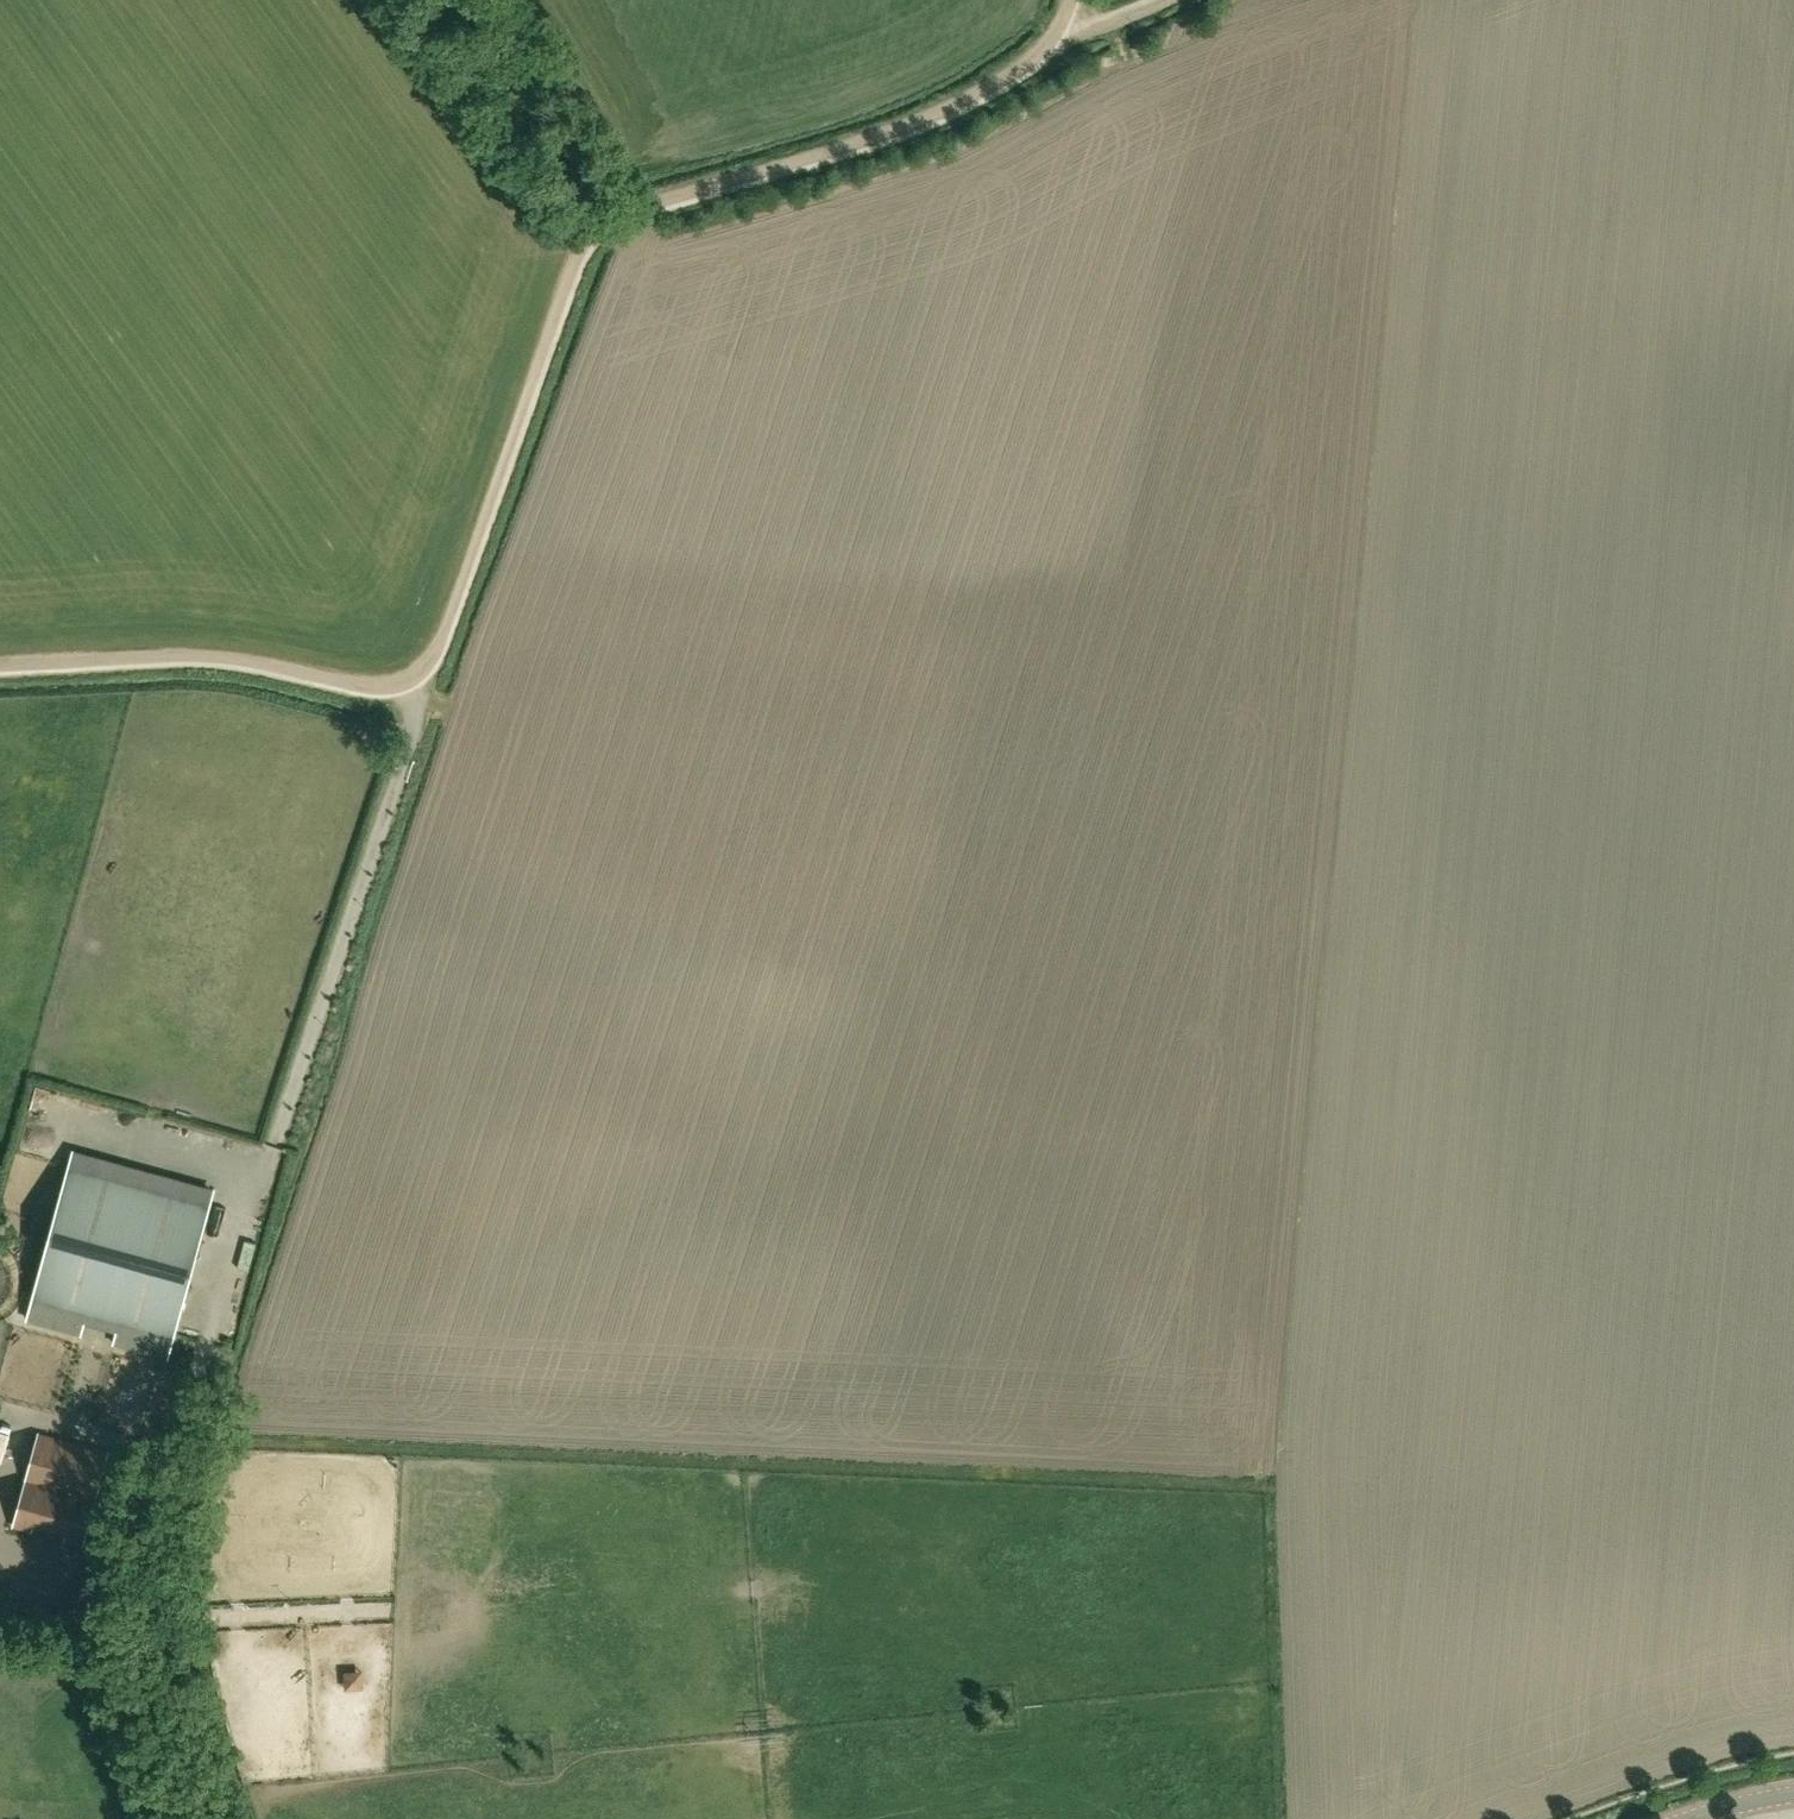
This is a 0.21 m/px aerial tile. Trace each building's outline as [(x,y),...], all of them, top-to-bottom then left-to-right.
[(34,1297),(28,1320),(82,1334),(85,1323),(116,1332),(113,1343),(167,1358),(173,1335),(209,1205),(69,1167),(34,1297)] [(83,1545),(109,1450),(38,1431),(12,1527),(31,1532),(34,1523),(66,1532),(64,1540),(83,1545)]
